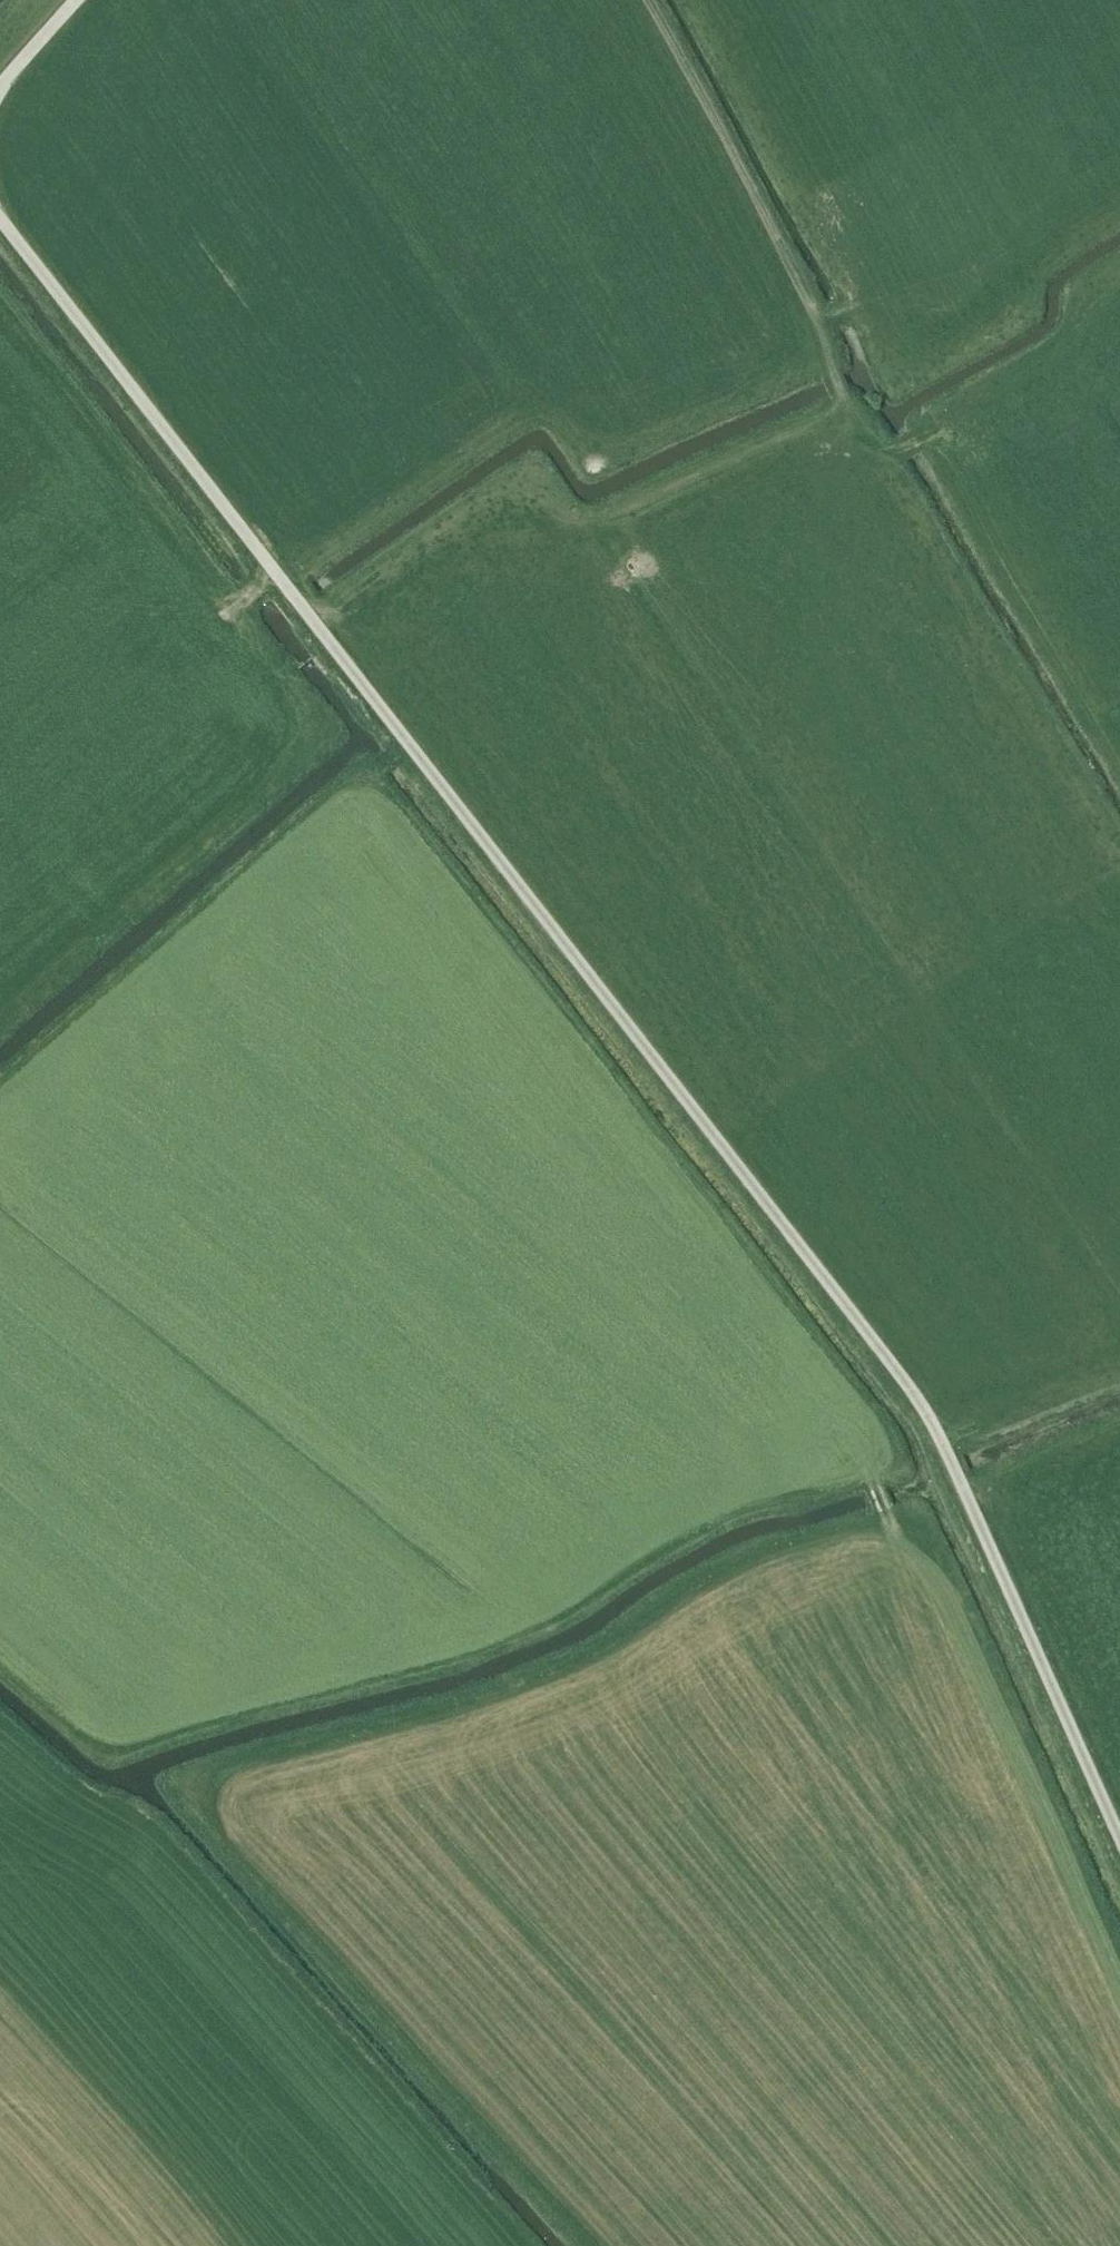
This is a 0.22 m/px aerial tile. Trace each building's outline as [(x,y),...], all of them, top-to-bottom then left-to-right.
[(263,607),(302,657),(311,650),(272,600),(263,607)]
